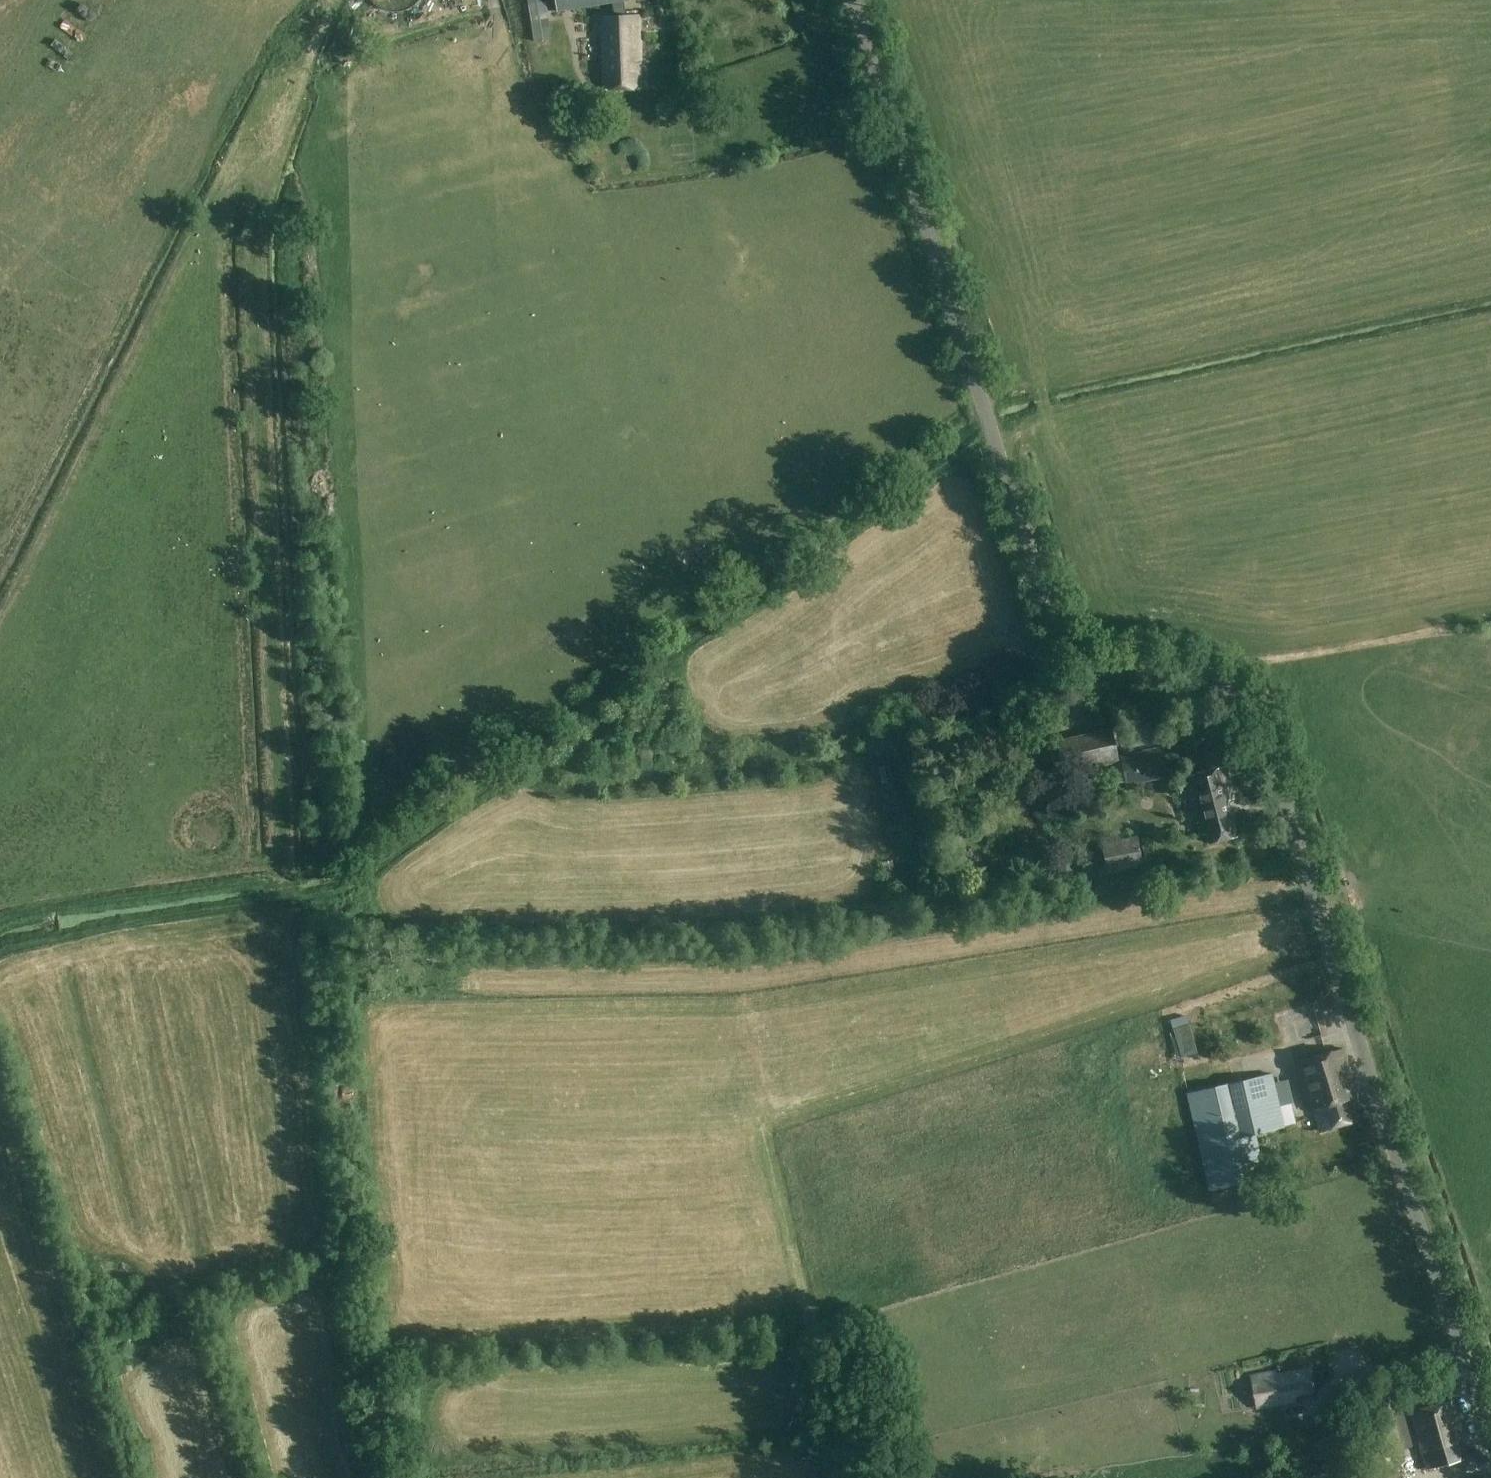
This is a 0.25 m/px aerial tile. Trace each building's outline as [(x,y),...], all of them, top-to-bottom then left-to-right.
[(640,88),(639,71),(640,71),(638,15),(637,15),(626,15),(624,1),(631,0),(555,0),(557,10),(614,2),(616,16),(603,17),(603,58),(601,58),(601,60),(604,60),(604,89),(640,88)] [(1116,752),(1132,749),(1128,725),(1056,740),(1062,773),(1118,761),(1116,752)] [(1130,785),(1166,778),(1159,747),(1124,754),(1130,785)] [(1207,832),(1209,843),(1237,836),(1228,800),(1234,799),(1226,766),(1186,776),(1201,834),(1207,832)] [(1107,872),(1143,865),(1137,835),(1101,843),(1107,872)] [(1350,1099),(1357,1097),(1342,1048),(1296,1062),(1311,1111),(1314,1110),(1321,1131),(1356,1121),(1350,1099)] [(1265,1179),(1254,1133),(1284,1126),(1272,1073),(1187,1092),(1210,1191),(1265,1179)] [(1294,1395),(1315,1391),(1311,1369),(1276,1375),(1276,1371),(1251,1376),(1257,1407),(1295,1401),(1294,1395)] [(1361,1402),(1350,1405),(1365,1459),(1401,1448),(1384,1388),(1359,1395),(1361,1402)] [(1427,1469),(1462,1459),(1454,1429),(1460,1427),(1452,1401),(1411,1412),(1427,1469)]
